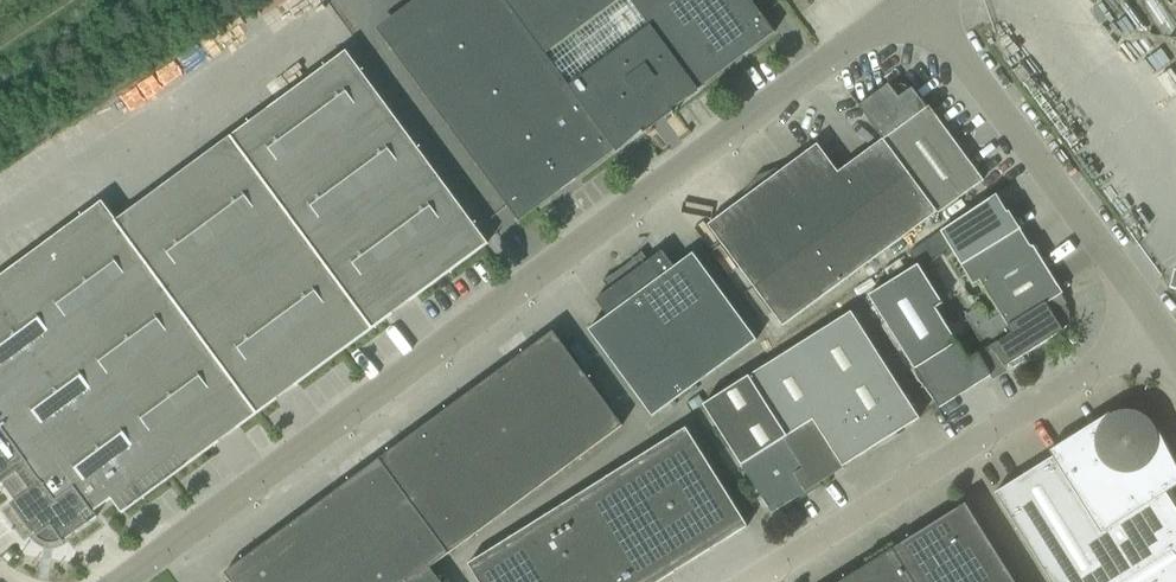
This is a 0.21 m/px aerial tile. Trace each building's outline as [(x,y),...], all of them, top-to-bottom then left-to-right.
[(644,128),(667,111),(670,114),(673,112),(670,109),(774,32),(750,0),(631,0),(649,25),(569,85),(545,53),(617,0),(454,0),(390,48),(518,221),(641,131),(643,134),(647,131),(644,128)] [(39,543),(41,544),(44,545),(48,546),(51,546),(53,546),(55,546),(58,545),(60,545),(58,541),(64,537),(66,539),(96,517),(93,512),(111,499),(121,513),(488,244),(346,51),(116,220),(102,201),(0,275),(0,485),(2,483),(15,500),(10,503),(33,534),(35,532),(39,538),(37,541),(39,543)] [(858,106),(882,139),(937,213),(938,214),(983,180),(928,106),(926,107),(911,88),(908,90),(905,86),(895,84),(891,88),(888,84),(858,106)] [(937,213),(882,139),(838,172),(817,144),(707,225),(721,244),(781,327),(937,213)] [(995,195),(940,232),(973,285),(979,281),(1000,314),(988,321),(979,306),(964,316),(986,350),(978,355),(989,374),(1003,366),(1004,367),(1062,331),(1061,328),(1069,322),(1069,313),(1063,303),(1063,304),(1058,296),(1062,293),(1033,246),(1031,247),(1020,228),(1018,229),(1007,211),(1006,212),(995,195)] [(635,258),(623,268),(704,378),(756,340),(692,253),(673,267),(661,251),(641,266),(635,258)] [(990,376),(989,374),(978,355),(968,362),(934,309),(941,304),(916,265),(866,297),(914,370),(915,370),(939,408),(990,376)] [(652,416),(704,378),(623,268),(610,276),(616,285),(595,300),(607,315),(588,330),(602,349),(652,416)] [(844,468),(843,466),(919,418),(852,311),(703,404),(771,513),(805,492),(807,495),(821,486),(819,483),(844,468)] [(429,567),(622,426),(552,332),(224,573),(231,581),(440,581),(429,567)] [(698,396),(688,403),(693,411),(703,404),(698,396)] [(995,493),(1051,581),(1175,581),(1175,510),(1165,493),(1175,486),(1175,467),(1155,425),(1154,423),(1140,415),(1138,414),(1128,411),(1125,411),(1109,413),(1049,451),(1052,457),(995,493)] [(734,506),(685,427),(467,564),(478,581),(658,581),(747,526),(734,506)] [(965,504),(839,581),(1014,581),(965,504)]
